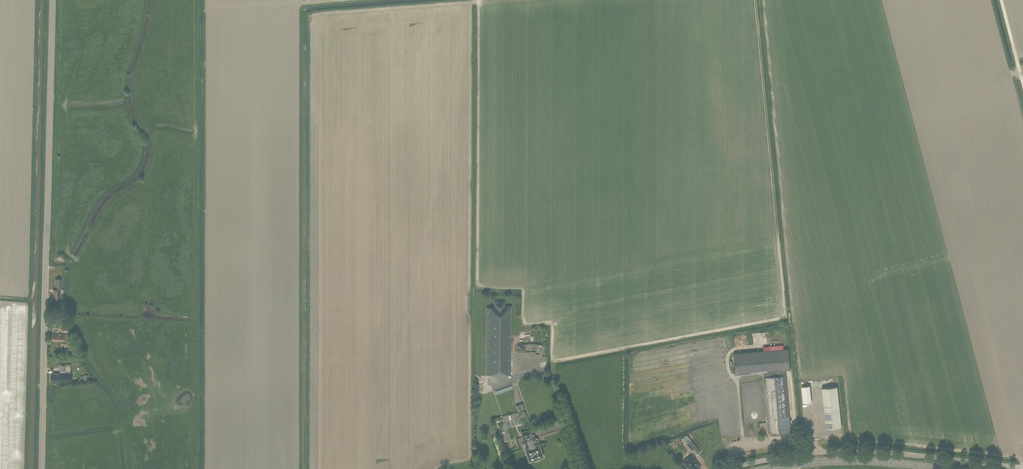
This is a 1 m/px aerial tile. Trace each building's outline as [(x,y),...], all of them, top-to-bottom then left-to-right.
[(61,289),(62,289),(62,279),(55,279),(55,289),(53,289),(53,298),(61,298),(61,289)] [(511,312),(511,306),(504,306),(504,302),(494,302),(494,307),(487,307),(486,375),(510,375),(511,312)] [(52,334),(52,341),(61,341),(61,345),(65,345),(65,347),(69,347),(69,341),(66,341),(66,334),(52,334)] [(791,431),(785,370),(790,369),(789,348),(734,353),(735,374),(763,372),(769,433),(791,431)] [(51,373),(51,381),(60,381),(60,382),(69,382),(69,377),(70,373),(60,373),(60,374),(51,373)] [(802,386),(803,402),(811,402),(810,385),(802,386)] [(822,388),(826,428),(841,426),(837,386),(822,388)] [(516,406),(518,411),(525,408),(523,403),(516,406)] [(535,438),(532,428),(521,432),(525,443),(522,444),(524,448),(525,448),(529,461),(543,456),(539,443),(540,443),(538,437),(535,438)] [(691,439),(690,440),(686,436),(683,438),(687,443),(686,444),(696,455),(701,451),(691,439)] [(692,454),(682,462),(686,467),(688,466),(690,468),(698,468),(701,467),(695,460),(697,459),(692,454)]
